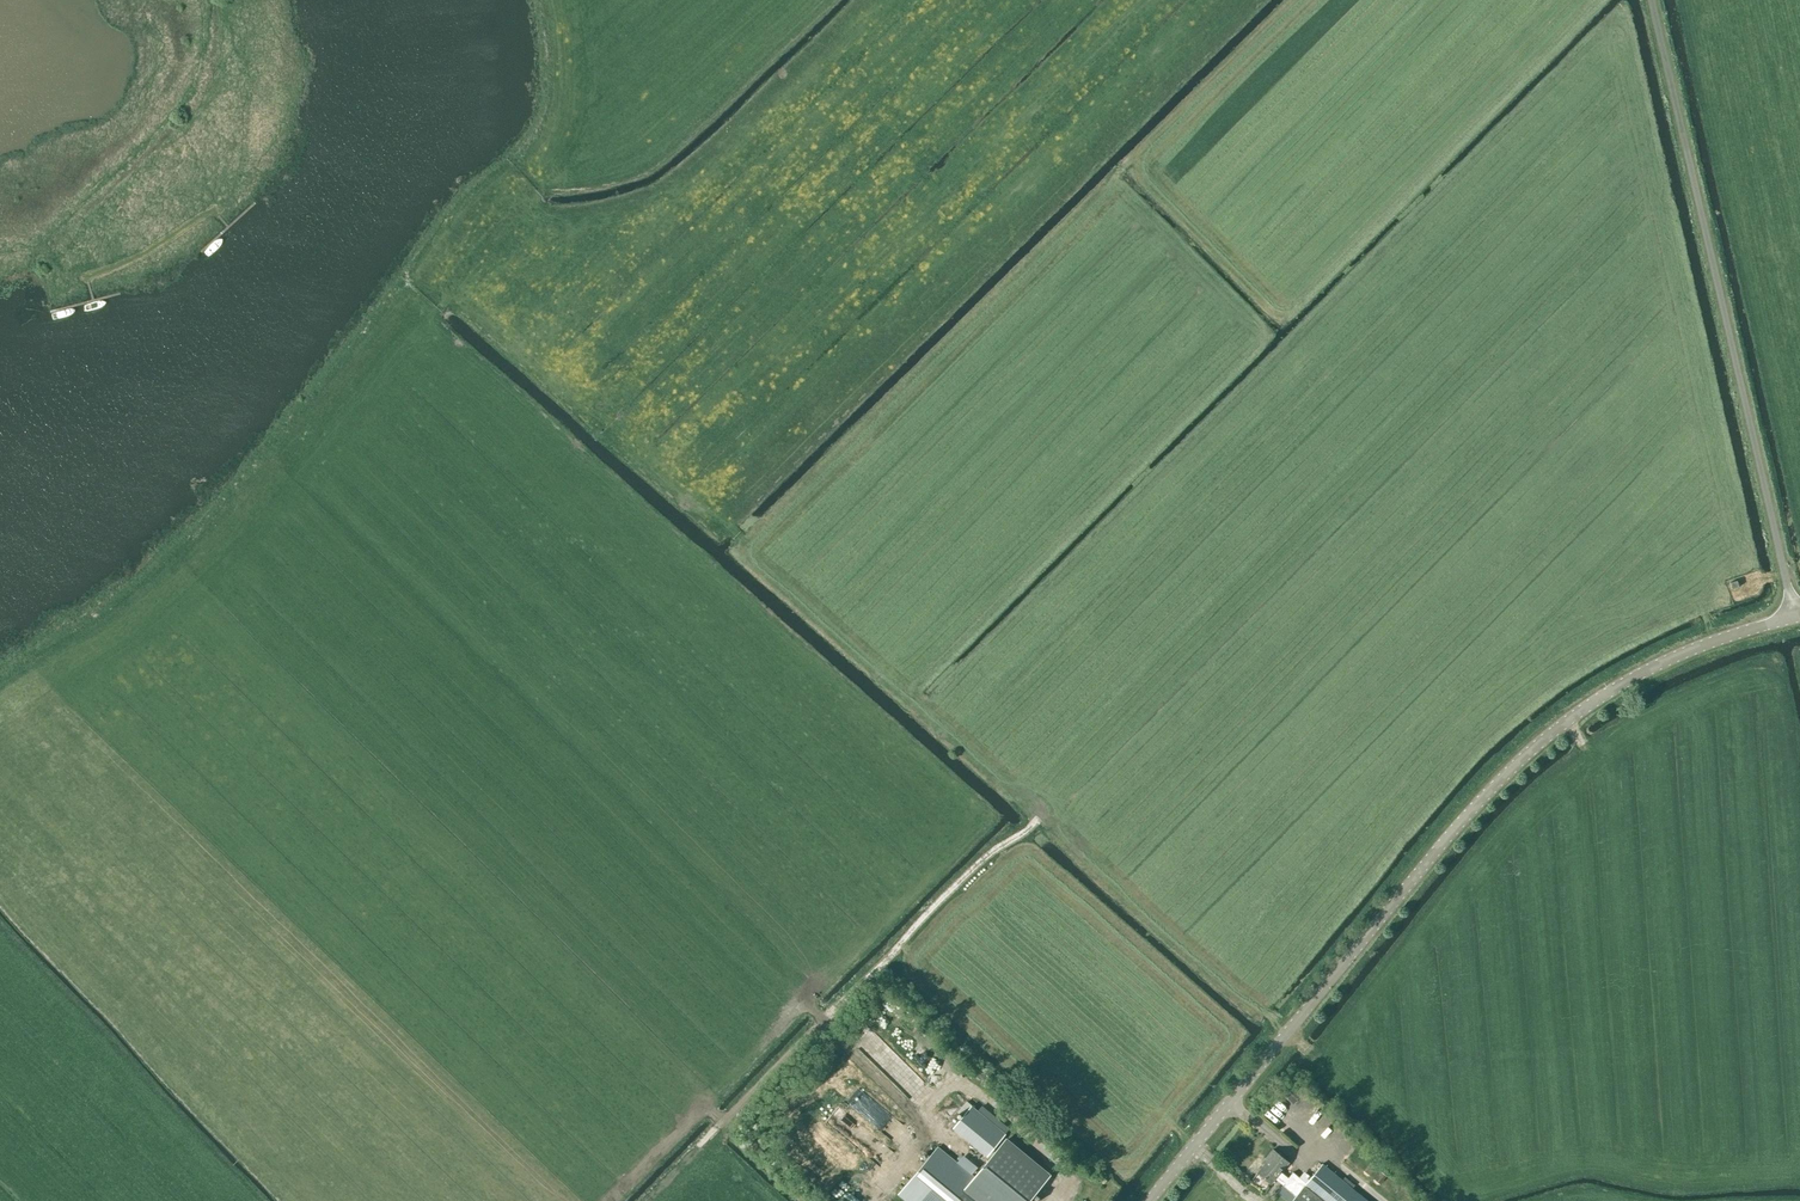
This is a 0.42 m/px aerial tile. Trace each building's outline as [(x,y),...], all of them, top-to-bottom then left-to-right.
[(1738,587),(1737,580),(1730,582),(1731,589),(1738,587)] [(953,1128),(986,1156),(1004,1134),(971,1106),(953,1128)] [(938,1147),(899,1194),(907,1200),(1027,1200),(1047,1177),(1003,1141),(974,1177),(938,1147)] [(1282,1185),(1296,1196),(1306,1183),(1293,1172),(1288,1178),(1281,1172),(1288,1162),(1273,1149),(1265,1158),(1267,1160),(1257,1172),(1271,1184),(1275,1179),(1282,1185)] [(1292,1200),(1367,1200),(1322,1164),(1306,1183),(1296,1196),(1292,1200)]
